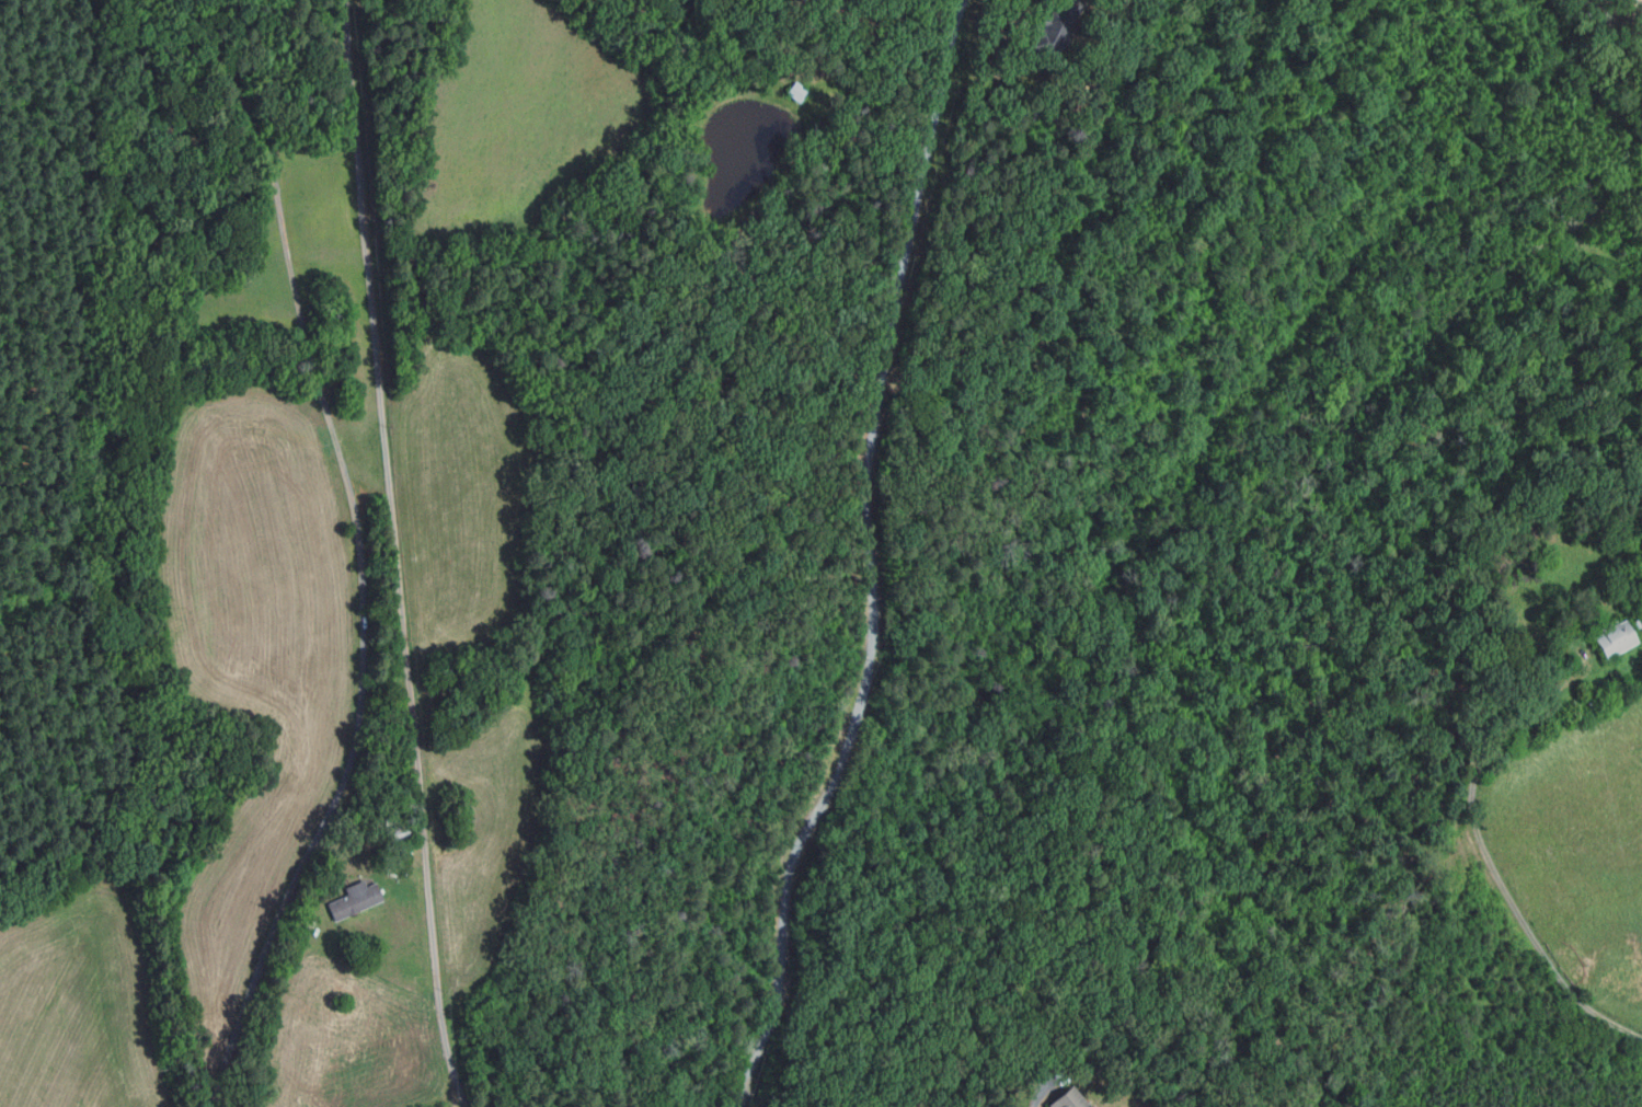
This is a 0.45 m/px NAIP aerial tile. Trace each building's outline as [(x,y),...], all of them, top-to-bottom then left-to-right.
[(1057,11),(1062,0),(1071,0),(1078,3),(1065,31),(1071,33),(1066,44),(1063,42),(1055,58),(1030,46),(1034,38),(1030,37),(1041,13),(1046,16),(1050,8),(1057,11)] [(797,103),(783,93),(793,80),(807,90),(797,103)] [(1605,659),(1592,635),(1600,631),(1598,627),(1614,619),(1616,622),(1623,618),(1637,642),(1605,659)] [(1639,618),(1641,623),(1641,626),(1635,631),(1630,623),(1639,618)] [(398,811),(400,823),(384,827),(382,815),(398,811)] [(407,823),(412,841),(391,845),(387,828),(407,823)] [(398,870),(397,877),(387,875),(388,868),(398,870)] [(332,875),(344,883),(336,896),(324,888),(332,875)] [(328,904),(376,883),(383,901),(335,923),(328,904)] [(309,916),(315,919),(310,933),(305,930),(309,916)] [(1071,1085),(1090,1106),(1050,1106),(1048,1105),(1071,1085)]
